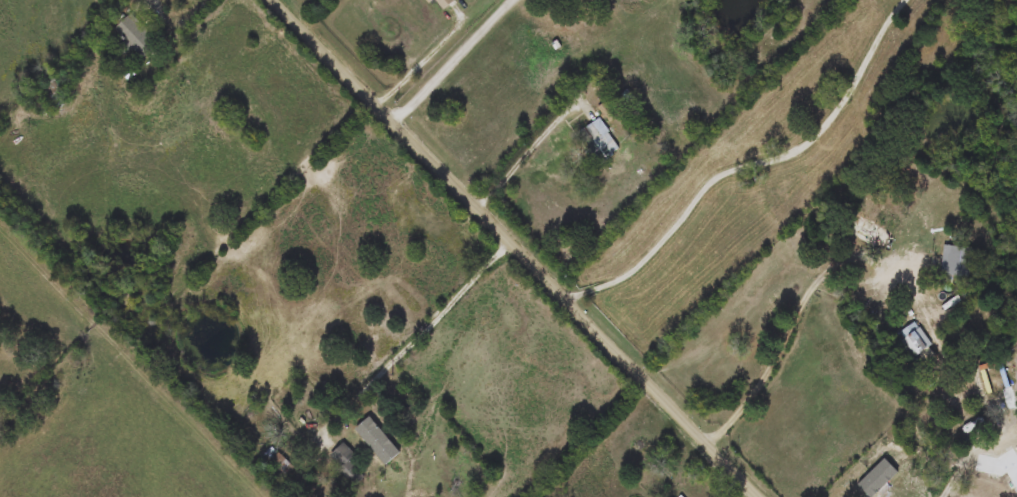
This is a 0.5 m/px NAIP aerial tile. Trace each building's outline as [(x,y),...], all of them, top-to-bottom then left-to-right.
[(443,10),(437,0),(455,0),(456,1),(443,10)] [(160,44),(144,60),(133,48),(126,55),(119,47),(126,40),(115,29),(130,14),(160,44)] [(621,150),(603,162),(582,131),(600,119),(621,150)] [(846,234),(854,214),(891,229),(883,249),(846,234)] [(900,331),(917,321),(931,346),(914,356),(900,331)] [(357,455),(351,461),(366,476),(356,486),(329,458),(344,443),(357,455)]
